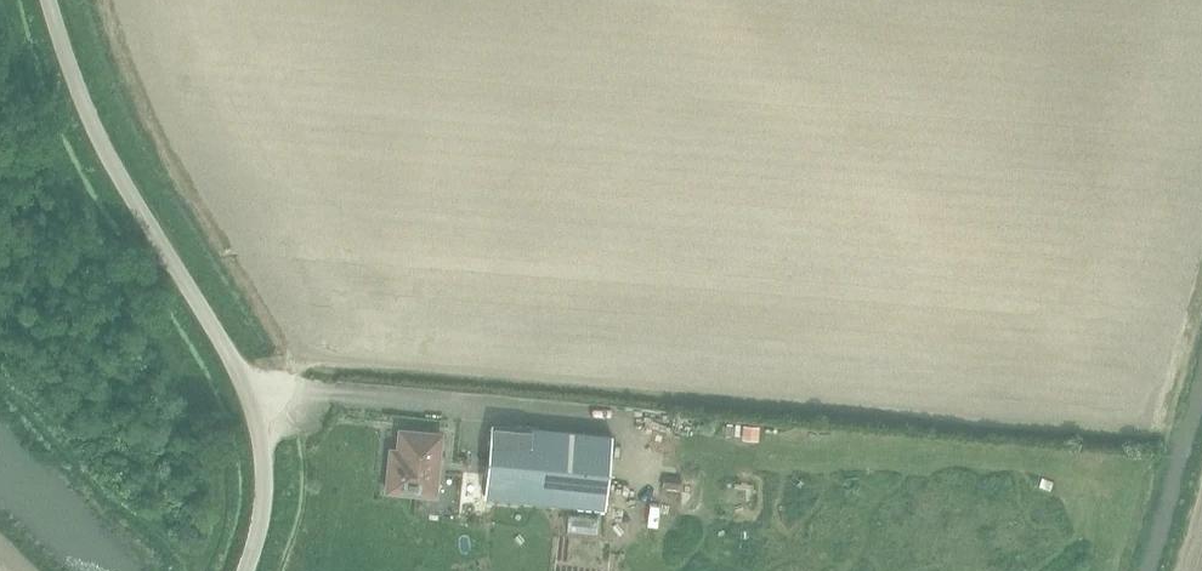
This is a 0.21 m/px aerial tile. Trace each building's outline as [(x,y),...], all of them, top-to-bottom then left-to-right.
[(492,422),(485,495),(606,506),(613,433),(492,422)] [(436,494),(442,432),(401,428),(399,449),(391,448),(387,489),(436,494)] [(468,489),(467,505),(475,505),(477,489),(468,489)]
